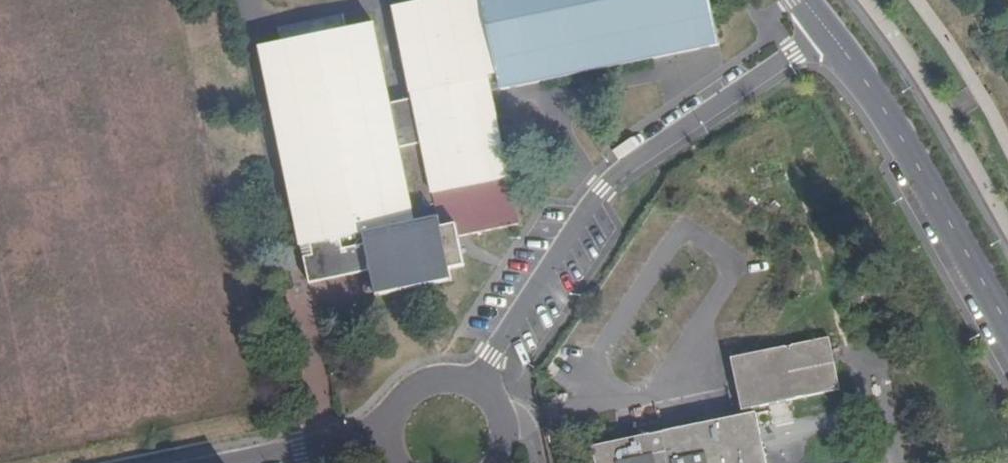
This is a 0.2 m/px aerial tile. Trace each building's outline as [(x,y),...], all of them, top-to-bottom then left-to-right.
[(416,6),(393,11),(410,93),(485,77),(487,80),(497,77),(480,0),(443,0),(416,6)] [(539,84),(552,81),(715,46),(706,0),(480,0),(497,77),(499,90),(500,92),(539,84)] [(507,177),(489,92),(487,80),(485,77),(410,93),(411,100),(386,105),(370,26),(332,33),(329,19),(273,29),(275,45),(256,50),(281,165),(305,284),(340,278),(337,265),(373,258),(376,271),(381,297),(458,282),(456,269),(463,267),(457,238),(517,225),(507,177)] [(489,92),(499,90),(497,77),(487,80),(489,92)] [(340,278),(376,271),(373,258),(337,265),(340,278)] [(747,409),(867,383),(857,333),(736,356),(747,409)] [(761,413),(600,447),(603,462),(771,462),(761,413)]
